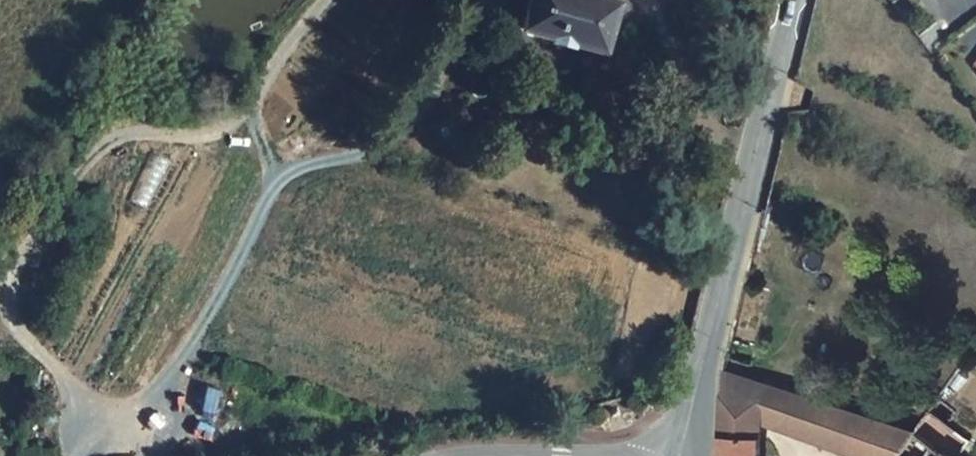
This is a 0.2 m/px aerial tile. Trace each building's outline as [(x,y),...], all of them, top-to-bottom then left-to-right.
[(608,0),(529,0),(521,28),(552,37),(551,40),(570,45),(571,43),(603,52),(617,3),(608,0)] [(724,370),(720,455),(760,455),(762,419),(764,383),(724,370)] [(791,392),(764,383),(762,419),(778,425),(791,392)] [(813,399),(791,392),(778,425),(801,433),(813,399)] [(864,416),(813,399),(801,433),(850,451),(864,416)] [(864,416),(850,451),(864,455),(900,455),(915,433),(864,416)] [(953,451),(962,432),(927,416),(919,434),(953,451)]
